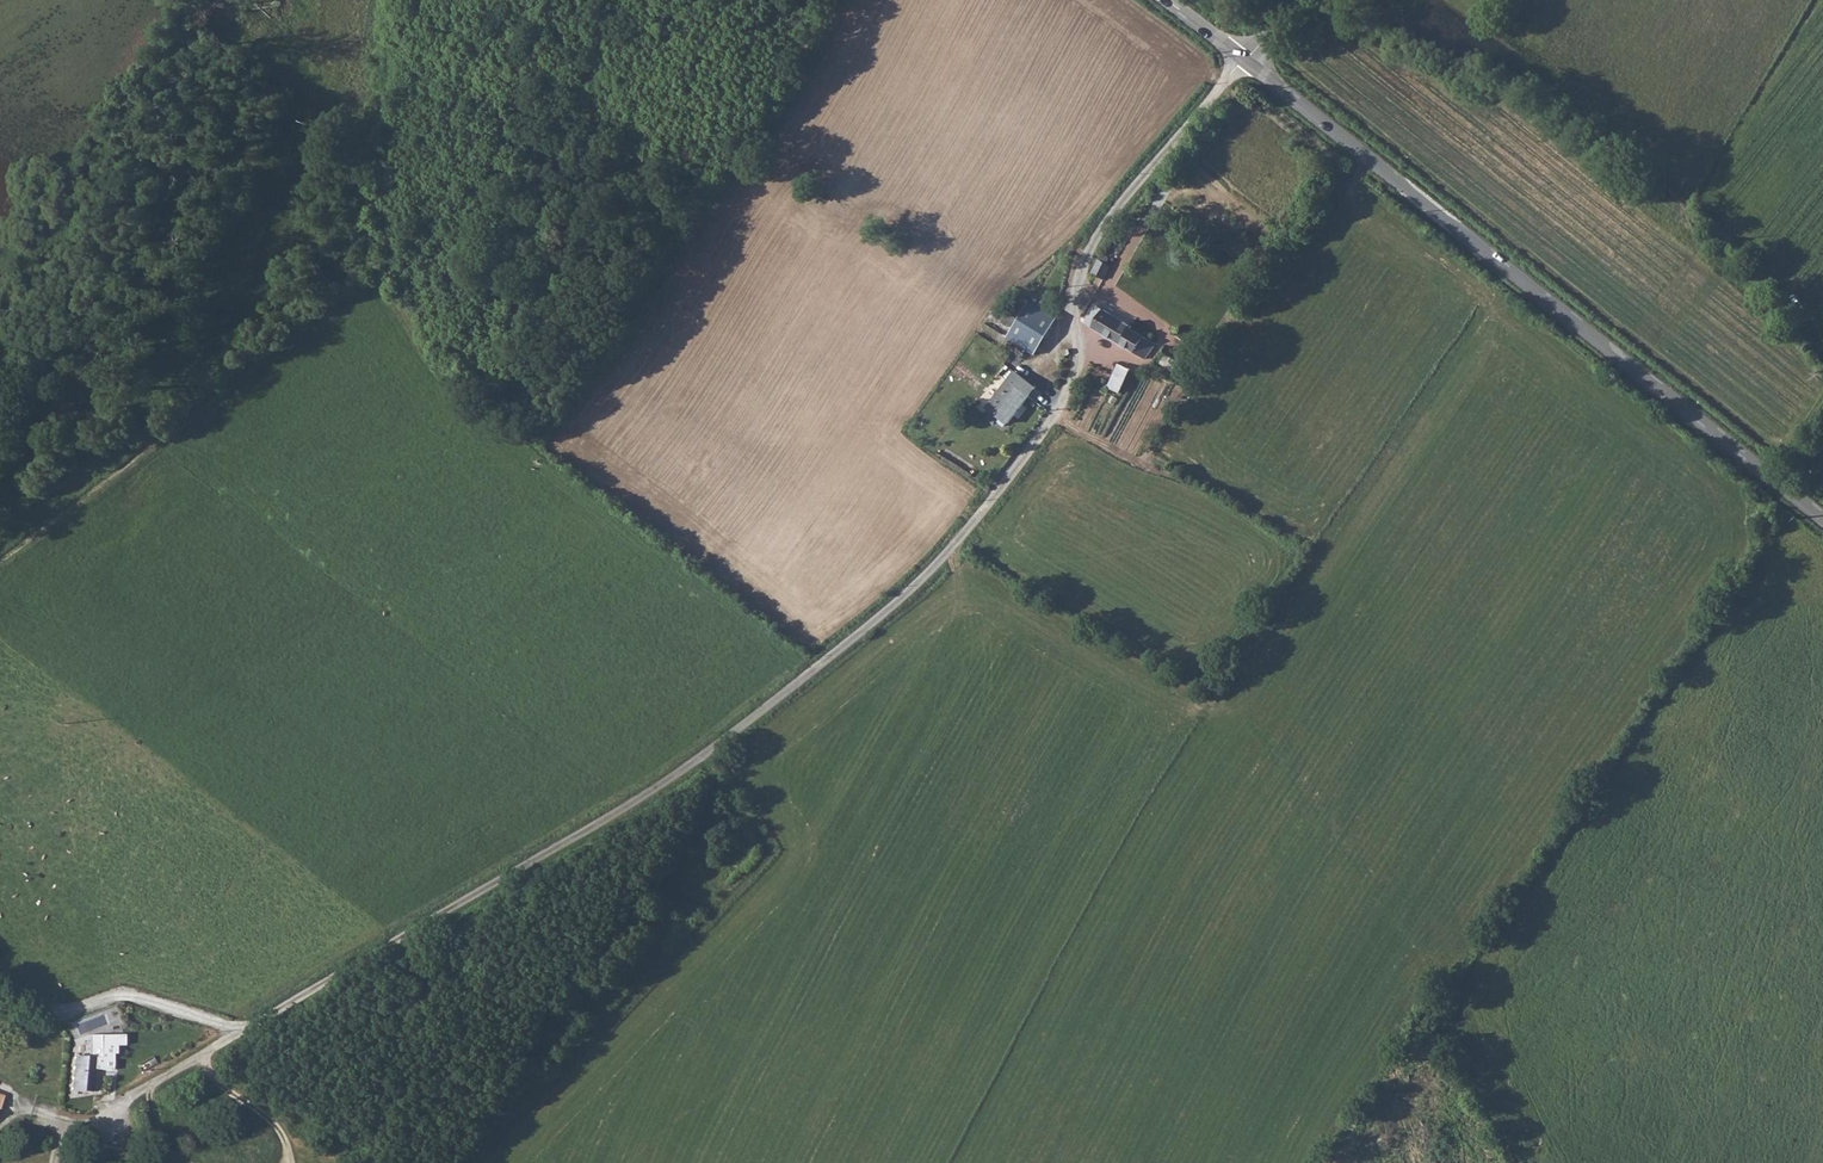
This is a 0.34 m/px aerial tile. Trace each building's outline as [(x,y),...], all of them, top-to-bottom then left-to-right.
[(1111,266),(1098,260),(1091,273),(1105,280),(1111,266)] [(1060,315),(1030,296),(1018,316),(1012,326),(1006,336),(1036,355),(1060,315)] [(1131,325),(1094,304),(1083,323),(1149,360),(1158,344),(1130,328),(1131,325)] [(1108,386),(1121,392),(1132,368),(1119,362),(1108,386)] [(1015,372),(986,407),(1007,424),(1036,388),(1015,372)] [(68,1088),(94,1090),(94,1057),(91,1056),(70,1057),(68,1088)]
